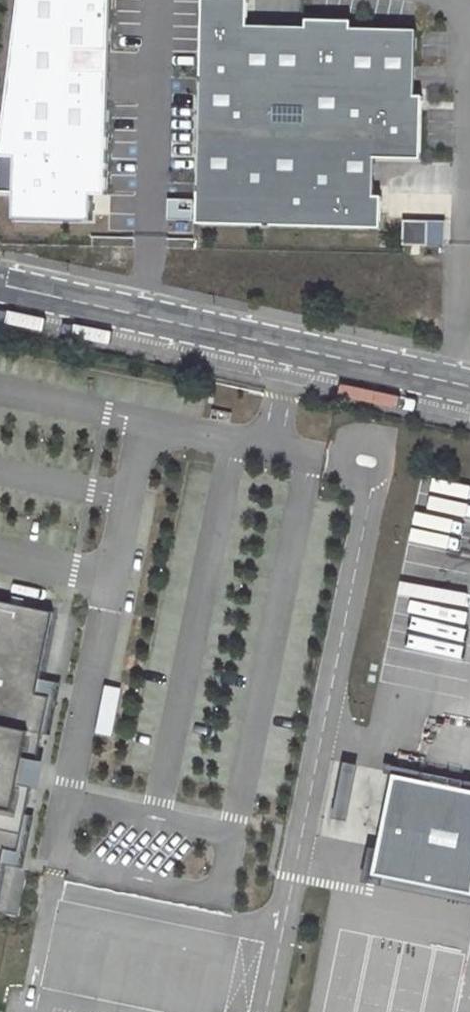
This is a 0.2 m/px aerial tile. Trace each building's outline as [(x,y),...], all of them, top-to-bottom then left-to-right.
[(84,214),(84,0),(0,0),(0,215),(84,214)] [(197,223),(381,228),(382,196),(374,195),(375,158),(421,158),(423,95),(415,95),(417,30),(351,28),(351,20),(306,19),(306,27),(248,25),(248,0),(203,0),(197,223)] [(403,221),(403,244),(428,243),(427,220),(403,221)] [(0,601),(0,867),(3,849),(17,851),(31,787),(25,786),(27,773),(30,760),(36,761),(50,697),(36,695),(53,613),(0,601)] [(116,687),(102,684),(93,733),(111,738),(121,688),(116,687)] [(354,762),(340,760),(330,814),(342,817),(354,762)] [(393,776),(389,797),(402,800),(391,850),(378,847),(372,876),(469,896),(469,792),(393,776)]
